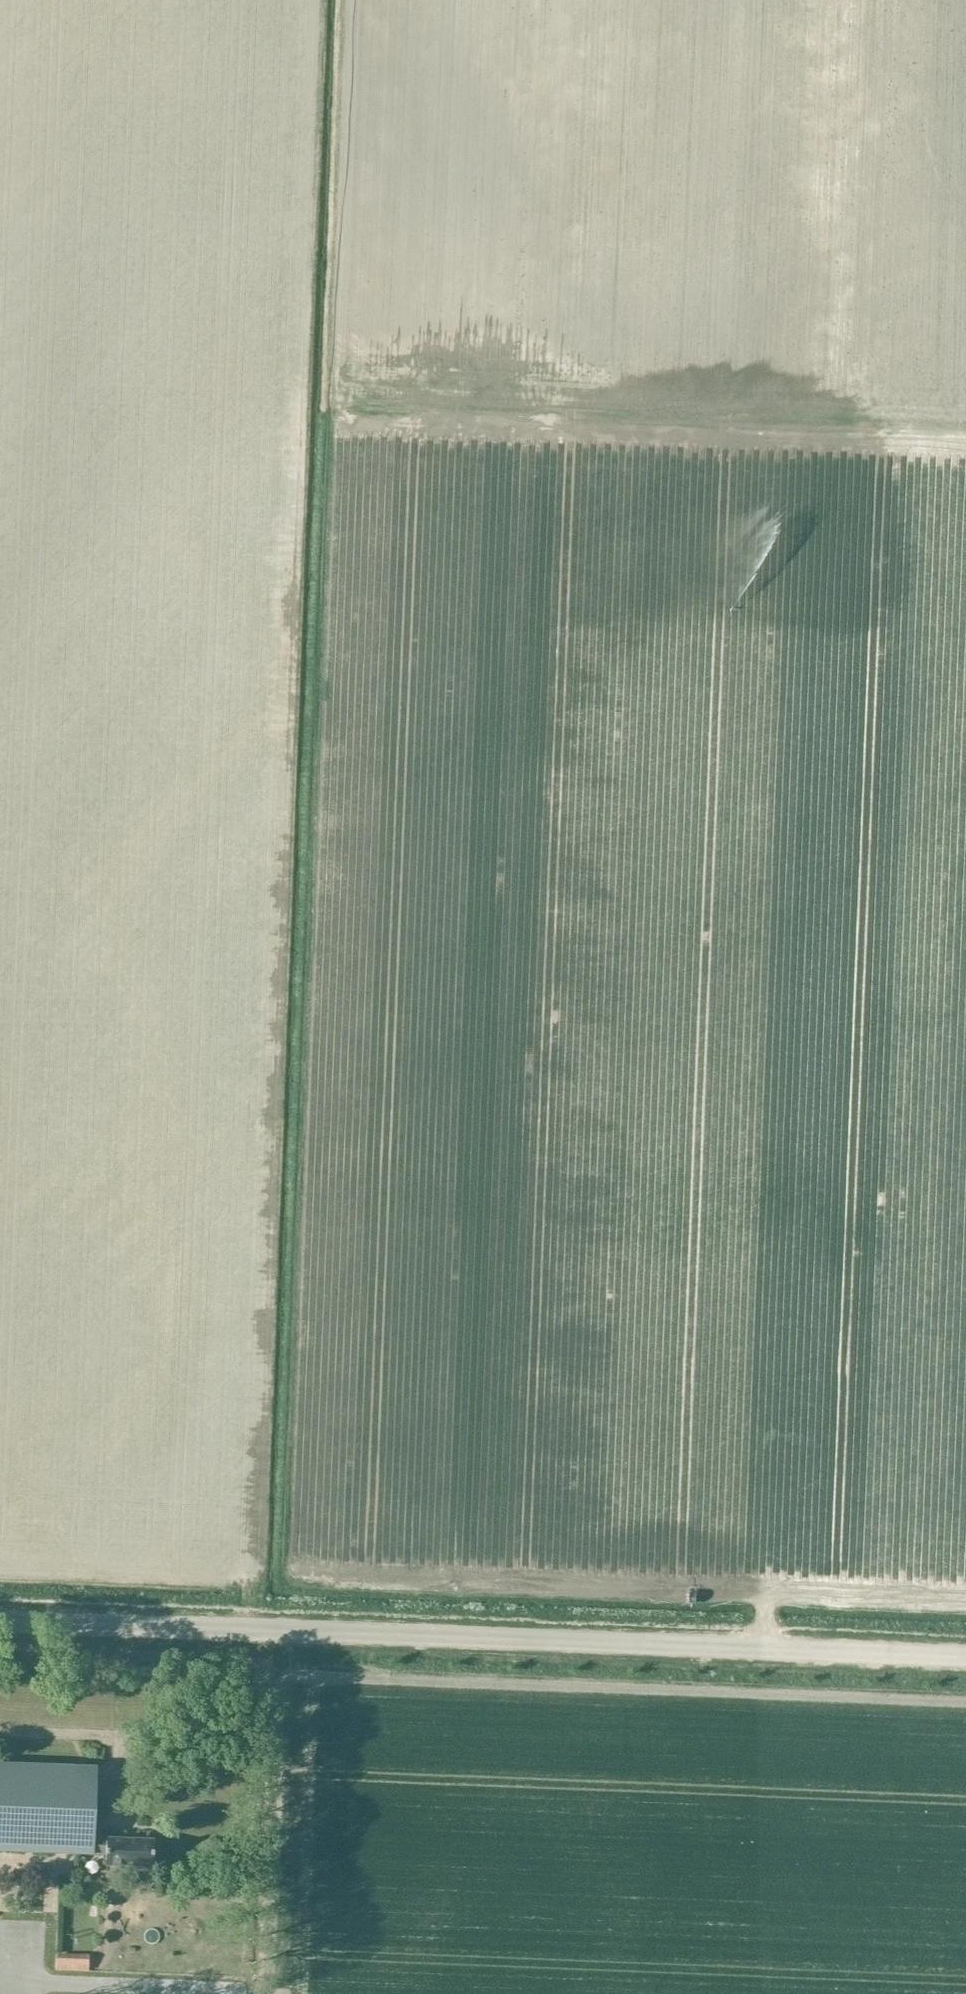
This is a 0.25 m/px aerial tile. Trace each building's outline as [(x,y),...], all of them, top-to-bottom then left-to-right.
[(157,1865),(156,1837),(96,1838),(99,1767),(0,1764),(0,1851),(96,1855),(96,1852),(107,1853),(108,1865),(157,1865)] [(57,1957),(56,1972),(88,1973),(89,1958),(57,1957)]
